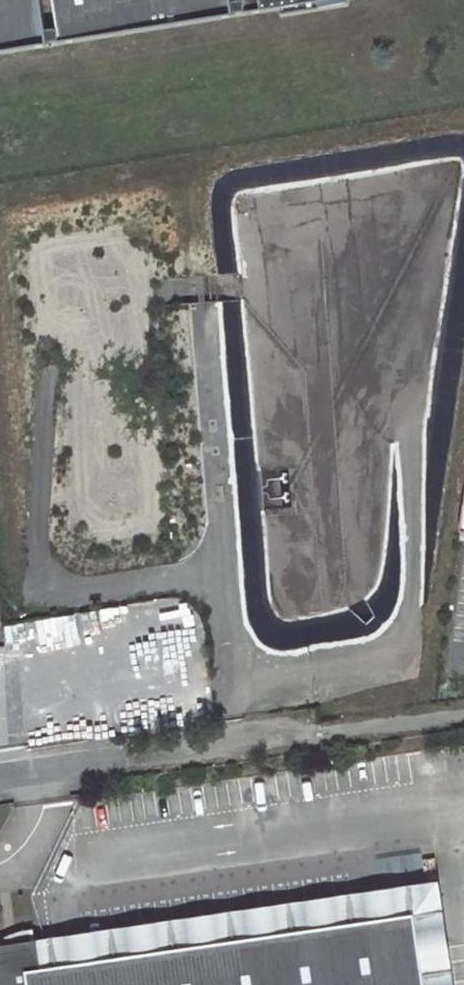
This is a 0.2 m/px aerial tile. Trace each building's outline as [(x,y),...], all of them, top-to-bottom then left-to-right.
[(277,8),(278,15),(340,6),(339,0),(241,0),(241,1),(229,3),(229,0),(50,0),(55,31),(43,32),(38,0),(0,0),(0,53),(277,8)] [(434,890),(10,946),(7,946),(0,948),(0,984),(445,984),(434,890)]
